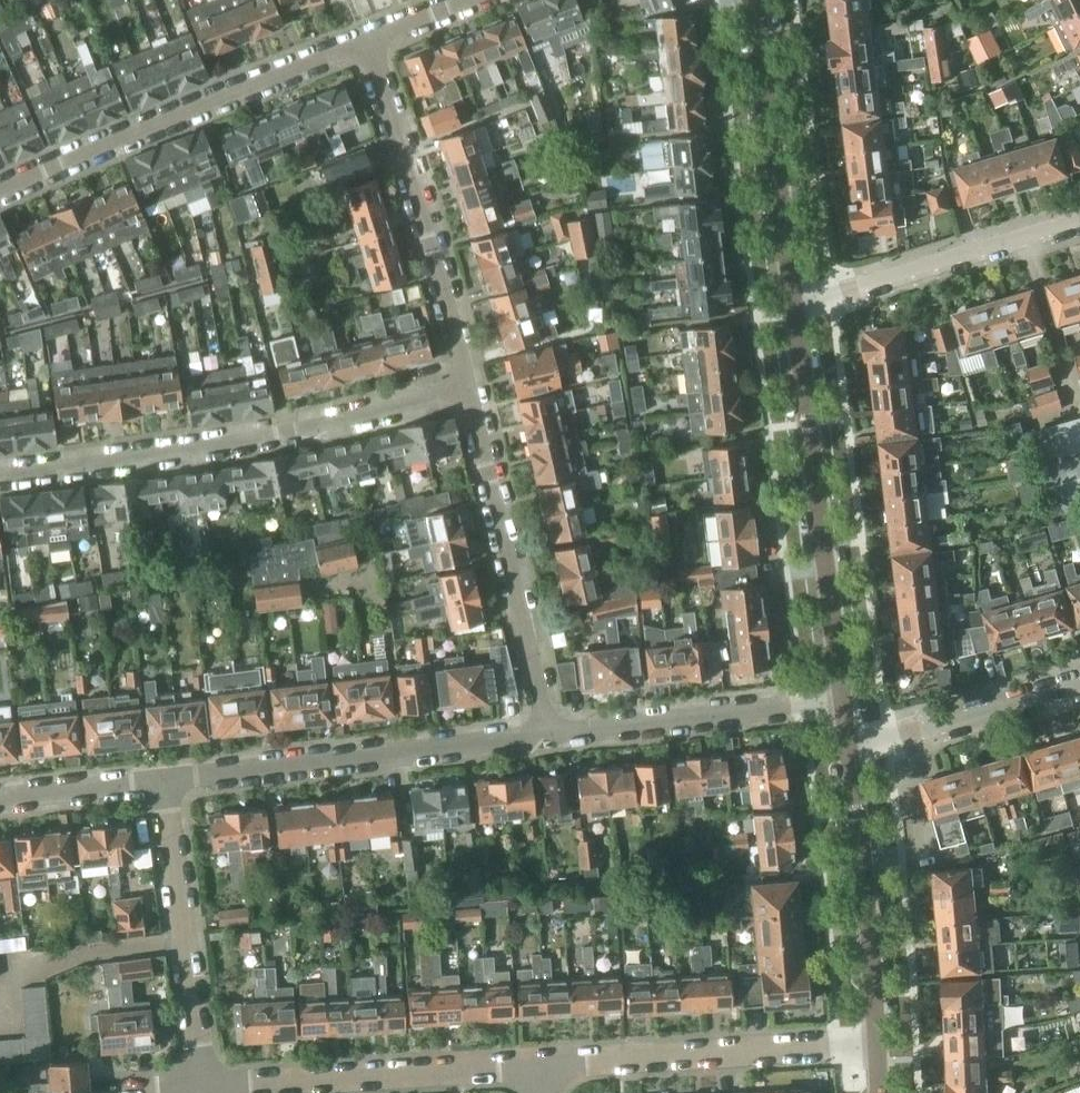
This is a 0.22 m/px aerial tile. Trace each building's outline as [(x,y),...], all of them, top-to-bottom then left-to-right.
[(43,8),(46,16),(61,10),(56,0),(43,0),(40,2),(43,8)] [(113,9),(129,1),(128,0),(110,0),(113,9)] [(225,49),(244,41),(228,0),(208,0),(208,1),(206,2),(225,49)] [(244,41),(263,33),(250,0),(228,0),(244,41)] [(263,33),(283,25),(281,21),(273,0),(250,0),(263,33)] [(283,11),(300,4),(302,3),(301,0),(278,0),(283,11)] [(529,40),(546,34),(555,57),(565,53),(563,48),(545,0),(534,0),(532,1),(531,1),(530,0),(525,0),(521,2),(519,5),(520,6),(516,7),(529,40)] [(589,17),(583,20),(575,0),(545,0),(563,48),(584,40),(586,53),(595,51),(593,37),(592,36),(589,17)] [(641,5),(629,9),(613,12),(616,25),(633,20),(647,15),(686,0),(638,0),(641,5)] [(829,14),(869,9),(867,0),(827,0),(829,14)] [(1030,19),(1048,10),(1056,25),(1079,13),(1079,0),(1046,0),(1026,10),(1030,19)] [(206,2),(186,10),(205,56),(225,49),(206,2)] [(925,29),(927,29),(927,27),(925,27),(924,18),(871,25),(869,9),(829,14),(831,31),(835,30),(836,40),(872,36),(894,33),(899,32),(909,31),(909,30),(925,29)] [(993,11),(985,15),(991,27),(1000,23),(993,11)] [(32,13),(21,18),(26,30),(37,23),(32,13)] [(656,29),(658,46),(694,41),(694,38),(696,36),(695,29),(692,27),(690,13),(641,19),(633,21),(635,31),(645,30),(656,29)] [(1079,44),(1079,13),(1056,25),(1068,50),(1079,44)] [(492,22),(505,55),(516,51),(525,73),(524,73),(533,94),(544,90),(514,16),(503,21),(500,19),(492,22)] [(0,29),(0,34),(4,42),(14,36),(26,30),(21,18),(9,24),(0,29)] [(943,24),(945,37),(965,32),(961,21),(943,24)] [(505,55),(492,22),(484,26),(482,29),(472,33),(493,86),(503,82),(494,60),(505,55)] [(927,27),(927,29),(931,55),(947,53),(943,24),(927,27)] [(190,32),(171,39),(190,86),(209,79),(190,32)] [(493,86),(472,33),(462,37),(459,36),(451,39),(464,72),(474,67),(483,89),(493,86)] [(894,33),(872,36),(836,40),(829,41),(833,67),(839,66),(888,60),(888,61),(916,57),(921,56),(919,44),(900,47),(899,48),(895,48),(894,33)] [(171,39),(151,47),(170,94),(190,86),(171,39)] [(464,72),(451,39),(442,42),(441,45),(431,49),(452,102),(462,98),(453,76),(464,72)] [(619,51),(621,62),(660,57),(662,74),(701,69),(699,51),(695,51),(694,41),(658,46),(619,51)] [(77,46),(87,74),(106,119),(127,111),(113,77),(101,82),(93,61),(93,62),(85,43),(77,46)] [(151,47),(131,55),(151,102),(170,94),(151,47)] [(429,136),(461,124),(452,102),(431,49),(430,49),(422,52),(421,49),(407,55),(408,57),(405,59),(411,73),(408,74),(417,95),(431,90),(436,102),(440,101),(443,109),(421,116),(429,136)] [(952,79),(947,53),(931,55),(935,81),(952,79)] [(1058,75),(1075,67),(1079,76),(1079,53),(1054,66),(1058,75)] [(151,102),(131,55),(112,63),(131,110),(151,102)] [(926,55),(921,56),(916,57),(917,67),(927,65),(926,55)] [(888,60),(839,66),(840,76),(836,77),(838,93),(877,87),(877,88),(891,86),(888,61),(888,60)] [(963,69),(969,87),(980,83),(974,66),(963,69)] [(1008,80),(1002,68),(987,75),(992,87),(1008,80)] [(639,104),(665,101),(679,100),(701,97),(700,87),(703,87),(701,69),(662,74),(663,90),(625,95),(626,106),(639,104)] [(87,74),(68,82),(87,127),(106,119),(87,74)] [(68,135),(50,89),(51,89),(47,79),(37,83),(41,93),(30,97),(48,143),(68,135)] [(991,92),(998,106),(1024,93),(1017,80),(991,92)] [(68,82),(51,89),(50,89),(68,135),(87,127),(68,82)] [(960,91),(959,83),(950,84),(951,93),(960,91)] [(322,129),(333,156),(344,151),(338,139),(335,134),(359,124),(355,114),(356,114),(345,88),(340,86),(317,95),(330,126),(322,129)] [(877,87),(838,93),(840,109),(844,108),(845,119),(907,111),(905,101),(892,103),(892,99),(878,100),(877,88),(877,87)] [(544,92),(544,90),(533,94),(528,96),(538,120),(535,121),(542,138),(545,137),(551,156),(573,148),(566,129),(560,131),(555,117),(556,117),(545,92),(544,92)] [(520,92),(499,100),(499,101),(503,109),(523,101),(520,92)] [(5,109),(26,155),(46,146),(21,93),(2,102),(5,109)] [(330,126),(317,95),(314,96),(311,95),(305,97),(304,100),(293,105),(305,136),(322,129),(330,126)] [(679,100),(665,101),(667,119),(641,121),(642,132),(668,129),(668,130),(704,125),(703,112),(705,109),(704,102),(701,100),(701,97),(679,100)] [(1045,101),(1050,115),(1054,127),(1066,121),(1053,97),(1045,101)] [(943,101),(944,116),(955,115),(954,100),(943,101)] [(481,117),(503,109),(499,101),(478,109),(481,117)] [(268,115),(280,146),(305,136),(293,105),(282,109),(278,108),(272,110),(271,113),(268,115)] [(606,108),(609,133),(623,131),(622,123),(620,107),(606,108)] [(26,155),(5,109),(0,111),(0,148),(7,163),(26,155)] [(280,146),(268,115),(265,116),(262,115),(256,117),(255,120),(243,125),(256,156),(280,146)] [(1054,128),(1054,127),(1050,115),(1039,118),(1044,131),(1054,128)] [(897,128),(909,126),(907,116),(846,124),(848,135),(845,135),(847,151),(886,146),(884,132),(898,130),(897,128)] [(587,142),(604,140),(601,117),(584,119),(587,142)] [(481,154),(491,150),(487,138),(503,132),(498,120),(472,129),(439,140),(443,150),(441,153),(443,159),(446,160),(447,163),(463,158),(464,160),(481,154)] [(256,156),(243,125),(232,129),(229,128),(223,130),(222,133),(218,135),(230,166),(231,166),(256,156)] [(1010,127),(1001,129),(1005,143),(1014,140),(1010,127)] [(183,137),(207,196),(212,208),(221,205),(205,167),(216,163),(203,129),(183,137)] [(995,146),(1005,143),(1001,129),(991,132),(995,146)] [(1061,135),(1065,148),(1076,145),(1070,132),(1061,135)] [(673,167),(709,162),(705,134),(649,140),(649,141),(640,142),(643,169),(673,166),(673,167)] [(207,196),(183,137),(164,145),(183,191),(188,203),(207,196)] [(1068,173),(1058,138),(1032,146),(1044,184),(1059,179),(1058,176),(1068,173)] [(600,157),(598,143),(573,146),(575,160),(600,157)] [(1076,145),(1065,148),(1072,172),(1079,169),(1079,145),(1079,144),(1076,145)] [(163,199),(183,191),(164,145),(145,153),(163,199)] [(886,146),(847,151),(849,166),(852,166),(853,176),(889,171),(900,170),(899,160),(888,162),(886,146)] [(1029,188),(1044,184),(1032,146),(1008,154),(1018,188),(1028,185),(1029,188)] [(322,164),(331,189),(373,174),(371,169),(373,166),(372,161),(368,160),(364,149),(322,164)] [(965,166),(951,171),(955,186),(962,184),(968,203),(978,200),(979,203),(994,199),(983,161),(980,150),(964,154),(963,158),(965,166)] [(299,158),(304,171),(318,166),(312,152),(299,158)] [(145,153),(125,160),(144,207),(163,199),(145,153)] [(451,177),(455,187),(495,174),(492,165),(485,167),(481,154),(464,160),(463,158),(447,163),(448,165),(446,169),(448,175),(451,177)] [(1018,188),(1008,154),(983,161),(994,199),(1009,194),(1008,191),(1018,188)] [(500,163),(503,172),(517,167),(514,158),(500,163)] [(900,170),(914,168),(914,167),(913,158),(899,160),(900,170)] [(712,191),(709,162),(673,167),(675,182),(643,186),(645,199),(680,194),(712,191)] [(520,176),(517,167),(503,172),(506,181),(520,176)] [(889,171),(853,176),(854,186),(851,186),(853,201),(852,201),(852,202),(892,197),(892,195),(890,182),(915,179),(914,168),(900,170),(889,171)] [(272,170),(263,174),(266,181),(275,178),(272,170)] [(478,205),(495,199),(491,185),(498,183),(495,174),(455,187),(458,198),(457,201),(459,207),(462,209),(463,211),(479,206),(478,205)] [(382,205),(374,179),(346,187),(353,213),(382,205)] [(130,184),(111,193),(131,238),(150,229),(130,184)] [(934,213),(951,208),(945,186),(928,191),(916,192),(917,203),(931,201),(934,213)] [(272,211),(263,187),(244,194),(230,199),(239,223),(272,211)] [(586,192),(588,209),(607,206),(604,190),(586,192)] [(892,197),(852,202),(852,204),(849,204),(851,221),(854,220),(855,228),(860,227),(860,229),(873,227),(873,228),(876,228),(876,232),(898,229),(897,225),(908,223),(906,207),(917,205),(917,203),(916,192),(892,195),(892,197)] [(131,238),(111,193),(93,200),(92,201),(111,246),(131,238)] [(91,255),(111,246),(92,201),(93,200),(92,196),(71,206),(91,255)] [(530,198),(509,205),(515,225),(536,218),(530,198)] [(479,206),(463,211),(463,214),(462,217),(464,223),(467,225),(470,234),(503,224),(502,220),(495,199),(478,205),(479,206)] [(715,209),(713,199),(653,207),(654,217),(679,214),(681,231),(717,227),(717,228),(721,228),(719,208),(715,209)] [(339,205),(325,209),(328,221),(343,216),(339,205)] [(389,230),(382,205),(353,213),(361,239),(389,230)] [(50,216),(51,219),(54,218),(74,263),(91,255),(71,206),(50,216)] [(558,242),(571,238),(571,237),(563,211),(550,215),(558,242)] [(608,211),(595,213),(598,241),(612,239),(608,211)] [(3,270),(2,270),(6,278),(16,274),(5,252),(16,247),(1,214),(0,215),(0,263),(3,270)] [(343,216),(328,221),(332,232),(346,228),(343,216)] [(571,237),(571,238),(575,258),(596,254),(589,217),(568,221),(571,237)] [(63,267),(74,263),(54,218),(51,219),(34,226),(54,271),(57,280),(67,276),(63,267)] [(35,280),(54,271),(34,226),(15,235),(35,280)] [(684,259),(724,254),(722,237),(718,238),(717,228),(717,227),(681,231),(684,259)] [(525,253),(517,229),(507,232),(506,231),(472,241),(476,253),(474,256),(476,263),(479,264),(480,267),(514,256),(525,253)] [(389,230),(361,239),(369,264),(397,256),(389,230)] [(672,243),(671,233),(656,234),(657,245),(672,243)] [(272,240),(250,245),(260,290),(282,285),(272,240)] [(213,277),(226,275),(222,254),(209,257),(213,277)] [(724,282),(723,281),(722,271),(726,271),(724,254),(684,259),(675,260),(677,278),(650,281),(651,291),(679,288),(724,282)] [(354,255),(340,260),(343,272),(358,268),(354,255)] [(376,289),(405,282),(397,256),(369,264),(376,289)] [(488,293),(520,283),(521,285),(533,281),(530,271),(529,268),(519,272),(514,256),(480,267),(481,270),(480,273),(482,280),(485,281),(488,293)] [(228,272),(241,269),(238,259),(225,262),(228,272)] [(186,266),(189,278),(202,274),(199,263),(186,266)] [(547,277),(555,274),(552,264),(530,271),(533,281),(547,277)] [(177,281),(189,278),(186,266),(174,270),(177,281)] [(358,268),(343,272),(347,283),(361,279),(358,268)] [(151,288),(163,285),(159,274),(148,277),(151,288)] [(226,275),(213,277),(217,298),(230,295),(226,275)] [(1063,327),(1079,322),(1079,289),(1077,278),(1065,281),(1064,279),(1063,278),(1061,277),(1060,276),(1058,276),(1056,276),(1054,277),(1052,278),(1051,279),(1050,282),(1050,283),(1050,285),(1063,327)] [(138,292),(151,288),(148,277),(135,280),(138,292)] [(547,277),(533,281),(536,291),(549,286),(547,277)] [(651,325),(650,319),(727,310),(726,300),(730,299),(728,280),(723,281),(724,282),(679,288),(681,305),(649,309),(649,311),(639,312),(640,327),(651,325)] [(538,295),(536,291),(533,281),(521,285),(521,288),(490,298),(494,310),(492,313),(494,319),(497,320),(498,323),(532,313),(532,312),(527,298),(538,295)] [(191,287),(193,299),(205,296),(202,284),(191,287)] [(1008,298),(1021,340),(1046,332),(1033,291),(1032,289),(1031,287),(1029,286),(1028,286),(1025,286),(1023,286),(1021,287),(1020,288),(1019,290),(1019,293),(1019,295),(1008,298)] [(172,305),(193,299),(191,287),(170,293),(172,305)] [(406,301),(402,289),(402,287),(391,290),(394,304),(406,301)] [(116,290),(103,294),(106,305),(119,302),(116,290)] [(94,309),(106,305),(103,294),(91,297),(94,309)] [(77,296),(65,299),(70,310),(80,307),(77,296)] [(146,300),(149,311),(161,308),(158,296),(146,300)] [(983,306),(996,347),(1021,340),(1008,298),(998,302),(997,299),(996,298),(994,297),(993,297),(991,296),(989,297),(986,297),(985,298),(984,300),(983,302),(983,304),(983,305),(983,306)] [(70,310),(65,299),(51,302),(54,314),(70,310)] [(136,315),(149,311),(146,300),(133,303),(136,315)] [(119,302),(106,305),(109,317),(122,313),(119,302)] [(22,312),(24,322),(46,316),(41,304),(22,312)] [(996,347),(983,306),(973,309),(972,308),(971,306),(970,305),(968,305),(967,304),(965,304),(964,304),(962,305),(960,306),(959,308),(958,310),(958,311),(958,314),(957,314),(958,320),(950,322),(958,348),(966,345),(969,356),(982,351),(988,368),(1000,365),(995,348),(996,347)] [(106,305),(94,309),(97,320),(109,317),(106,305)] [(11,326),(24,322),(22,312),(22,310),(8,314),(11,326)] [(540,310),(532,312),(532,313),(498,323),(499,327),(497,330),(499,336),(502,337),(506,349),(539,339),(539,341),(558,335),(554,323),(546,326),(540,310)] [(381,311),(370,314),(374,328),(376,338),(384,371),(397,368),(399,369),(405,368),(406,365),(409,364),(401,332),(387,335),(381,311)] [(402,331),(401,332),(409,364),(410,366),(428,361),(431,355),(424,326),(416,328),(412,312),(398,316),(402,331)] [(364,330),(374,328),(370,314),(360,316),(364,330)] [(66,320),(68,333),(80,330),(77,318),(66,320)] [(329,318),(318,321),(319,327),(334,384),(346,381),(348,382),(354,381),(356,378),(359,377),(351,344),(337,348),(329,318)] [(47,339),(68,333),(66,320),(45,326),(47,339)] [(940,351),(958,348),(950,322),(933,328),(940,351)] [(729,325),(679,331),(682,352),(731,346),(729,325)] [(920,341),(914,342),(912,325),(889,328),(889,325),(875,327),(876,330),(873,330),(869,335),(869,338),(865,338),(868,358),(872,357),(872,359),(908,354),(921,352),(920,341)] [(41,327),(21,333),(22,345),(23,352),(43,347),(41,327)] [(314,353),(300,357),(308,390),(311,389),(314,391),(320,389),(321,387),(334,384),(319,327),(308,329),(314,353)] [(608,347),(619,344),(616,330),(605,332),(608,347)] [(22,345),(21,333),(6,336),(10,348),(22,345)] [(248,335),(239,337),(243,365),(244,364),(253,414),(274,411),(268,376),(266,377),(263,361),(253,363),(248,335)] [(295,336),(272,342),(286,397),(292,396),(295,397),(301,396),(302,393),(309,391),(308,390),(300,357),(295,336)] [(376,338),(351,344),(359,377),(362,376),(365,378),(371,377),(372,374),(384,371),(376,338)] [(508,357),(513,377),(579,361),(577,352),(568,354),(565,343),(508,357)] [(624,346),(626,359),(638,358),(636,344),(624,346)] [(731,346),(682,352),(684,372),(734,366),(731,346)] [(1028,362),(1027,358),(1024,349),(1014,352),(1018,366),(1028,362)] [(615,353),(601,355),(606,376),(619,374),(615,353)] [(176,354),(156,357),(163,407),(183,404),(176,354)] [(875,384),(911,380),(911,379),(908,354),(872,359),(872,360),(870,360),(871,373),(874,373),(875,384)] [(136,360),(143,410),(163,407),(156,357),(136,360)] [(638,358),(626,359),(628,372),(640,370),(638,358)] [(952,374),(965,372),(961,359),(950,361),(952,374)] [(136,360),(113,363),(121,417),(143,414),(143,410),(136,360)] [(513,377),(518,397),(561,386),(558,375),(581,370),(579,361),(513,377)] [(192,364),(194,374),(182,376),(191,425),(212,422),(203,372),(201,362),(192,364)] [(91,367),(99,417),(99,420),(121,417),(113,363),(91,367)] [(1056,381),(1050,363),(1026,371),(1032,389),(1056,381)] [(243,365),(224,368),(232,418),(253,414),(244,364),(243,365)] [(687,393),(736,387),(734,366),(684,372),(687,393)] [(79,419),(99,417),(91,367),(72,369),(79,419)] [(203,372),(212,422),(232,418),(224,368),(203,372)] [(79,419),(72,369),(52,372),(59,422),(79,419)] [(934,377),(911,379),(911,380),(875,384),(877,396),(874,396),(876,409),(878,408),(879,411),(915,406),(913,391),(940,388),(939,376),(934,377)] [(7,384),(8,393),(16,450),(35,448),(28,389),(27,381),(7,384)] [(620,382),(608,384),(611,402),(623,400),(620,382)] [(630,387),(632,399),(644,397),(642,385),(630,387)] [(736,387),(687,393),(689,413),(739,407),(736,387)] [(28,389),(35,448),(58,445),(53,409),(41,411),(38,388),(28,389)] [(1034,416),(1064,407),(1059,390),(1030,400),(1034,416)] [(16,450),(8,393),(0,394),(0,452),(16,450)] [(557,405),(554,393),(519,401),(524,422),(573,410),(573,411),(581,410),(579,399),(557,405)] [(647,411),(644,397),(632,399),(634,412),(647,411)] [(613,415),(626,413),(623,400),(611,402),(613,415)] [(915,407),(915,406),(879,411),(879,413),(876,413),(878,426),(880,426),(882,438),(936,431),(933,404),(915,407)] [(689,413),(692,434),(741,428),(739,407),(689,413)] [(528,442),(577,431),(573,411),(573,410),(524,422),(528,442)] [(449,456),(462,453),(459,439),(454,418),(444,421),(443,418),(420,423),(428,459),(448,454),(449,456)] [(962,428),(974,427),(973,418),(961,420),(962,428)] [(635,434),(647,433),(644,419),(633,421),(635,434)] [(1032,434),(1054,512),(1079,504),(1079,420),(1032,434)] [(408,464),(428,459),(420,423),(397,428),(397,432),(381,436),(385,456),(392,454),(395,469),(409,465),(408,464)] [(616,429),(618,442),(630,439),(628,427),(616,429)] [(585,440),(580,441),(577,431),(528,442),(533,463),(582,451),(587,450),(585,440)] [(1029,447),(1025,434),(1006,440),(1010,453),(1029,447)] [(385,456),(381,436),(347,444),(356,479),(378,474),(377,473),(388,470),(385,456)] [(886,468),(886,470),(940,464),(938,447),(943,446),(942,436),(883,443),(884,455),(882,456),(883,468),(886,468)] [(632,453),(630,439),(618,442),(620,455),(632,453)] [(356,479),(347,444),(314,451),(315,456),(318,472),(322,486),(333,483),(333,484),(356,479)] [(745,458),(743,444),(701,449),(704,476),(707,476),(725,474),(747,471),(746,467),(748,465),(747,460),(745,458)] [(296,452),(273,457),(280,493),(300,489),(301,491),(315,488),(312,473),(318,472),(315,456),(314,451),(297,455),(296,452)] [(533,463),(538,483),(566,476),(583,473),(587,472),(582,451),(533,463)] [(639,459),(641,483),(655,482),(652,456),(639,459)] [(233,468),(236,490),(243,489),(245,503),(260,500),(259,497),(280,493),(273,457),(249,462),(250,465),(239,467),(233,468)] [(889,497),(949,489),(947,478),(943,479),(942,465),(940,465),(940,464),(886,470),(886,473),(884,473),(885,486),(888,485),(889,497)] [(199,473),(204,508),(226,505),(238,503),(236,490),(233,468),(199,473)] [(712,492),(713,502),(750,498),(748,484),(750,482),(749,476),(747,474),(747,471),(725,474),(707,476),(710,493),(712,492)] [(204,508),(199,473),(165,478),(168,500),(170,513),(182,511),(182,512),(204,508)] [(545,514),(580,506),(575,485),(585,482),(583,473),(566,476),(567,481),(539,487),(542,500),(540,503),(541,510),(544,512),(545,514)] [(123,480),(128,517),(131,517),(133,525),(160,521),(159,515),(164,514),(162,501),(168,500),(165,478),(148,480),(147,477),(123,480)] [(424,494),(407,498),(402,478),(394,480),(399,503),(401,514),(423,509),(423,511),(439,507),(436,494),(425,497),(424,494)] [(128,517),(123,480),(100,483),(100,488),(89,489),(93,512),(95,524),(108,522),(108,520),(128,517)] [(70,539),(90,536),(82,487),(62,490),(70,539)] [(892,521),(893,523),(928,519),(948,516),(946,502),(950,502),(949,489),(889,497),(891,508),(888,508),(890,521),(892,521)] [(71,548),(70,539),(62,490),(42,493),(50,542),(58,540),(59,549),(71,548)] [(439,507),(451,504),(449,494),(448,491),(436,494),(439,507)] [(42,493),(22,496),(29,544),(50,542),(42,493)] [(29,544),(22,496),(0,500),(7,548),(19,546),(20,554),(30,553),(29,544)] [(666,510),(664,496),(651,498),(654,513),(666,510)] [(399,503),(386,506),(389,518),(394,517),(401,514),(399,503)] [(451,504),(439,507),(423,511),(424,514),(424,515),(427,529),(411,533),(414,545),(442,539),(464,533),(461,522),(463,519),(461,512),(458,510),(458,507),(452,508),(452,507),(451,504)] [(586,529),(580,506),(545,514),(546,517),(544,520),(546,527),(549,529),(552,542),(587,533),(586,529)] [(755,562),(758,562),(756,549),(759,549),(758,539),(755,539),(754,529),(757,528),(755,518),(752,518),(751,506),(703,512),(708,559),(720,557),(722,567),(712,569),(712,566),(678,570),(678,568),(660,570),(662,584),(698,580),(757,573),(755,562)] [(373,509),(363,512),(364,513),(367,525),(377,523),(373,509)] [(329,534),(342,531),(367,525),(364,513),(363,512),(362,512),(362,514),(339,519),(339,518),(326,521),(329,534)] [(670,537),(665,513),(651,515),(655,540),(670,537)] [(1053,536),(1079,529),(1079,523),(1078,516),(1049,524),(1049,525),(1053,536)] [(931,536),(928,519),(893,523),(893,525),(890,526),(892,538),(894,538),(896,550),(955,543),(953,533),(931,536)] [(316,536),(329,534),(326,521),(314,524),(316,536)] [(616,531),(614,523),(605,524),(607,533),(616,531)] [(607,533),(597,535),(599,545),(619,541),(617,531),(616,531),(607,533)] [(410,557),(433,552),(436,568),(470,560),(469,557),(471,554),(469,547),(467,545),(464,533),(442,539),(414,545),(408,546),(410,557)] [(1024,552),(1037,548),(1033,533),(1020,537),(1024,552)] [(261,537),(248,540),(251,552),(263,549),(261,537)] [(321,538),(313,541),(321,574),(359,566),(353,537),(322,544),(321,538)] [(250,553),(251,552),(248,540),(235,543),(239,555),(250,553)] [(981,542),(981,552),(996,549),(994,540),(981,542)] [(294,542),(263,549),(251,552),(250,553),(258,609),(299,605),(296,581),(299,580),(294,542)] [(560,577),(595,569),(589,542),(554,550),(556,562),(555,565),(556,573),(559,575),(560,577)] [(955,548),(897,556),(898,568),(896,568),(897,583),(936,578),(934,562),(957,559),(955,548)] [(210,549),(185,555),(186,555),(188,565),(213,560),(210,549)] [(383,554),(385,573),(394,572),(391,553),(383,554)] [(177,568),(188,566),(188,565),(186,555),(174,558),(177,568)] [(174,558),(163,560),(165,571),(177,568),(174,558)] [(1063,628),(1073,625),(1055,560),(1044,563),(1050,583),(1035,587),(1034,587),(1047,632),(1049,632),(1050,635),(1064,631),(1063,628)] [(1075,561),(1065,564),(1079,616),(1079,574),(1075,561)] [(193,582),(206,580),(205,567),(192,569),(193,582)] [(416,608),(456,599),(478,594),(475,582),(477,579),(475,572),(473,571),(472,567),(438,575),(439,580),(428,583),(430,594),(419,596),(419,597),(412,599),(415,609),(416,609),(416,608)] [(183,583),(191,582),(188,569),(180,570),(183,583)] [(595,569),(560,577),(561,580),(559,583),(560,590),(563,592),(566,604),(601,596),(595,569)] [(102,573),(104,586),(125,582),(123,570),(102,573)] [(239,580),(237,570),(230,571),(231,581),(239,580)] [(730,639),(768,635),(772,634),(765,583),(758,584),(757,573),(698,580),(699,592),(724,589),(730,639)] [(1031,575),(1022,578),(1028,600),(1012,604),(1023,643),(1038,638),(1037,635),(1047,632),(1034,587),(1035,587),(1031,575)] [(942,604),(942,605),(976,601),(976,593),(961,595),(961,592),(949,594),(947,578),(936,579),(936,578),(897,583),(899,598),(902,598),(903,609),(942,604)] [(78,582),(80,594),(94,590),(91,579),(78,582)] [(79,592),(76,580),(59,584),(62,597),(79,592)] [(162,605),(160,583),(145,585),(148,607),(162,605)] [(669,585),(671,595),(682,594),(681,584),(669,585)] [(612,599),(634,594),(632,585),(610,590),(612,599)] [(37,601),(38,601),(50,598),(48,586),(35,589),(37,601)] [(1009,594),(993,599),(990,587),(981,590),(981,605),(984,604),(996,647),(1007,644),(1008,647),(1023,643),(1012,604),(1009,594)] [(640,592),(641,602),(662,599),(660,589),(640,592)] [(14,607),(37,602),(34,590),(12,595),(14,607)] [(80,610),(99,608),(97,592),(78,596),(79,599),(80,610)] [(101,610),(112,609),(110,593),(99,595),(101,610)] [(460,627),(461,631),(483,629),(481,621),(484,621),(483,617),(485,614),(484,607),(481,606),(478,594),(456,599),(416,608),(416,609),(419,621),(447,615),(450,629),(460,627)] [(635,594),(634,594),(612,599),(592,604),(594,619),(602,618),(603,627),(617,626),(616,616),(637,613),(635,594)] [(36,606),(38,622),(70,619),(67,599),(36,606)] [(334,602),(323,603),(325,621),(336,620),(334,602)] [(945,630),(942,605),(942,604),(903,609),(905,621),(902,621),(904,633),(906,633),(906,635),(945,630)] [(37,620),(34,606),(13,611),(15,624),(37,620)] [(709,674),(722,673),(718,640),(705,641),(705,640),(697,641),(693,610),(681,612),(683,626),(684,626),(690,677),(690,680),(710,677),(709,674)] [(981,610),(971,611),(973,626),(985,625),(981,610)] [(595,629),(603,627),(602,618),(594,619),(595,629)] [(670,680),(664,629),(644,624),(650,682),(655,681),(658,683),(663,682),(666,680),(670,680)] [(953,658),(992,648),(986,625),(985,625),(973,626),(945,630),(906,635),(907,637),(903,637),(905,656),(909,656),(909,658),(914,662),(917,662),(917,666),(936,664),(936,660),(953,658)] [(684,626),(683,626),(664,629),(670,680),(671,680),(674,681),(678,680),(681,678),(690,677),(684,626)] [(428,647),(439,646),(437,634),(426,636),(428,647)] [(768,635),(730,639),(734,672),(755,669),(756,673),(770,671),(765,637),(768,637),(768,635)] [(428,647),(426,636),(414,637),(417,663),(397,665),(403,712),(406,712),(408,714),(416,713),(418,710),(431,709),(426,672),(431,671),(430,667),(428,647)] [(633,646),(608,649),(613,686),(616,686),(619,689),(626,688),(627,685),(641,683),(637,645),(633,646)] [(609,687),(613,686),(608,649),(579,652),(584,690),(598,688),(600,691),(607,690),(609,687)] [(469,703),(464,666),(463,656),(436,659),(437,669),(436,669),(440,707),(454,705),(457,708),(463,707),(465,704),(469,703)] [(359,662),(366,717),(369,717),(371,719),(379,718),(381,716),(384,715),(384,713),(393,712),(387,659),(359,662)] [(577,688),(574,661),(557,663),(563,689),(577,688)] [(359,662),(332,666),(338,718),(347,717),(347,719),(351,719),(354,721),(361,720),(363,718),(366,717),(359,662)] [(1004,662),(997,664),(1000,677),(1007,675),(1004,662)] [(488,663),(464,666),(469,703),(472,703),(475,706),(482,705),(484,702),(498,700),(493,663),(488,663)] [(234,671),(241,732),(244,731),(247,733),(254,733),(256,730),(260,729),(259,728),(268,727),(264,689),(262,689),(261,684),(266,683),(265,679),(266,679),(265,667),(264,667),(264,665),(254,666),(255,668),(234,671)] [(276,666),(265,667),(266,679),(276,678),(277,678),(276,666)] [(129,686),(140,685),(139,670),(127,671),(129,686)] [(203,675),(204,687),(206,686),(206,690),(211,690),(212,696),(209,696),(214,733),(223,732),(223,734),(227,733),(229,735),(237,735),(239,732),(241,732),(234,671),(213,673),(213,671),(204,672),(204,674),(203,674),(203,675)] [(88,673),(75,674),(78,692),(90,691),(88,673)] [(193,676),(194,688),(204,687),(203,675),(193,676)] [(179,739),(174,692),(156,694),(155,680),(145,681),(148,705),(147,705),(151,742),(165,741),(168,743),(174,742),(176,739),(179,739)] [(299,685),(303,723),(306,722),(309,724),(316,724),(318,721),(331,719),(326,682),(314,683),(299,685)] [(303,723),(299,685),(272,688),(276,726),(288,724),(291,727),(298,726),(300,723),(303,723)] [(174,692),(179,739),(182,739),(185,741),(192,740),(194,737),(207,736),(203,698),(192,700),(191,690),(174,692)] [(112,710),(117,746),(119,746),(122,748),(130,747),(132,745),(144,743),(138,697),(130,698),(129,694),(110,696),(111,710),(112,710)] [(0,721),(0,761),(6,760),(6,757),(17,756),(12,719),(11,711),(16,710),(14,697),(0,698),(0,708),(1,721),(0,721)] [(47,703),(53,752),(55,752),(58,754),(66,753),(68,750),(80,749),(74,700),(47,703)] [(114,747),(117,746),(112,710),(111,710),(95,712),(94,701),(84,702),(89,750),(101,748),(104,750),(112,749),(114,747)] [(50,752),(53,752),(47,703),(20,706),(25,755),(37,754),(40,756),(48,755),(50,752)] [(725,754),(724,754),(727,781),(739,780),(749,778),(749,779),(785,774),(783,761),(785,758),(784,754),(782,751),(781,748),(745,752),(745,753),(733,754),(731,737),(723,738),(725,754)] [(1077,739),(1074,740),(1071,738),(1065,739),(1064,742),(1052,746),(1062,780),(1079,775),(1079,750),(1077,739)] [(1064,789),(1062,780),(1052,746),(1041,749),(1038,747),(1032,749),(1031,752),(1027,753),(1040,798),(1044,797),(1064,791),(1064,789)] [(702,794),(729,790),(727,781),(724,754),(721,755),(718,753),(714,753),(711,756),(698,757),(702,794)] [(1033,788),(1023,754),(1020,755),(1017,753),(1012,755),(1010,758),(999,761),(1008,795),(1033,788)] [(693,804),(695,804),(704,803),(702,794),(698,757),(685,759),(682,757),(677,758),(675,760),(671,761),(676,796),(677,796),(678,806),(693,804)] [(641,812),(669,809),(664,761),(651,763),(649,761),(641,761),(639,764),(636,765),(641,811),(641,812)] [(1008,795),(999,761),(987,764),(984,763),(978,764),(977,767),(974,768),(984,802),(1008,795)] [(604,768),(608,806),(636,803),(632,765),(619,767),(616,764),(609,765),(607,768),(604,768)] [(609,813),(608,806),(604,768),(601,769),(599,767),(591,767),(589,770),(576,772),(581,809),(589,808),(590,815),(609,813)] [(984,802),(974,768),(971,769),(969,767),(963,769),(961,771),(949,775),(962,819),(987,812),(984,802)] [(557,812),(558,822),(572,820),(571,810),(566,773),(561,773),(558,771),(551,772),(548,775),(542,775),(544,787),(538,787),(540,808),(546,807),(547,813),(557,812)] [(752,805),(788,801),(787,797),(789,794),(789,790),(786,787),(785,774),(749,779),(752,805)] [(962,819),(949,775),(938,778),(937,776),(928,779),(928,781),(925,782),(928,793),(924,794),(928,807),(932,807),(943,847),(955,843),(959,855),(971,851),(970,847),(962,819)] [(504,780),(508,818),(536,814),(531,777),(518,778),(515,776),(509,777),(507,780),(504,780)] [(508,818),(504,780),(500,780),(498,778),(491,779),(489,782),(476,783),(480,821),(485,820),(508,818)] [(727,781),(729,790),(740,789),(739,780),(727,781)] [(441,787),(438,788),(443,825),(470,822),(466,784),(453,786),(450,784),(443,785),(441,787)] [(443,825),(438,788),(435,788),(433,786),(425,786),(423,789),(410,791),(415,833),(425,832),(426,839),(444,837),(442,825),(443,825)] [(369,834),(397,831),(392,793),(379,794),(377,792),(370,793),(368,796),(365,796),(369,834)] [(337,799),(342,837),(369,834),(365,796),(362,796),(359,794),(352,795),(350,798),(337,799)] [(305,803),(302,804),(306,841),(342,837),(337,799),(317,802),(314,800),(307,800),(305,803)] [(1021,801),(1011,804),(1014,817),(1024,814),(1021,801)] [(283,844),(306,841),(302,804),(299,804),(296,802),(289,802),(287,805),(274,807),(279,845),(283,844)] [(704,803),(695,804),(696,814),(705,813),(704,803)] [(1004,820),(1014,817),(1011,804),(1000,807),(1004,820)] [(238,811),(245,872),(257,871),(255,855),(266,854),(270,849),(265,808),(262,808),(259,806),(255,807),(252,809),(238,811)] [(789,810),(753,814),(757,841),(792,837),(791,823),(792,821),(792,816),(789,813),(789,810)] [(1075,823),(1071,810),(1063,813),(1067,825),(1075,823)] [(210,814),(214,850),(228,849),(233,888),(246,886),(245,872),(238,811),(223,813),(220,811),(216,811),(213,814),(210,814)] [(641,811),(632,812),(635,834),(644,833),(641,812),(641,811)] [(1016,819),(1021,837),(1030,834),(1025,816),(1016,819)] [(103,826),(108,862),(134,859),(130,823),(127,824),(124,822),(117,822),(115,825),(103,826)] [(528,836),(538,835),(536,824),(527,825),(528,836)] [(80,829),(77,830),(82,873),(85,875),(108,872),(107,862),(108,862),(103,826),(92,828),(89,826),(82,827),(80,829)] [(586,882),(599,881),(595,838),(592,838),(592,836),(588,837),(587,828),(576,829),(581,868),(584,868),(586,882)] [(48,881),(63,879),(65,893),(80,891),(78,874),(70,875),(69,866),(73,865),(69,831),(57,832),(55,830),(47,831),(45,833),(42,834),(47,877),(48,881)] [(478,843),(476,831),(465,832),(467,844),(478,843)] [(735,844),(748,842),(747,831),(733,832),(735,844)] [(1072,834),(1078,856),(1079,855),(1079,831),(1072,834)] [(47,877),(42,834),(40,834),(37,832),(30,833),(27,835),(16,837),(21,883),(18,883),(21,907),(35,905),(32,882),(30,882),(30,879),(47,877)] [(1065,832),(1050,836),(1054,849),(1069,845),(1065,832)] [(792,837),(757,841),(760,868),(796,863),(795,860),(797,857),(797,852),(794,849),(792,837)] [(4,888),(7,909),(21,907),(18,883),(15,884),(9,838),(0,839),(0,889),(4,888)] [(403,839),(404,851),(404,852),(407,869),(408,880),(418,879),(416,868),(420,868),(416,838),(411,838),(403,839)] [(393,853),(404,851),(403,839),(391,841),(393,853)] [(981,844),(984,853),(997,850),(995,841),(981,844)] [(748,842),(735,844),(725,845),(726,852),(735,851),(735,854),(749,852),(748,842)] [(349,846),(338,847),(340,859),(350,858),(349,846)] [(648,848),(649,863),(661,862),(660,846),(648,848)] [(330,860),(340,859),(338,847),(328,848),(330,860)] [(276,867),(287,865),(286,853),(274,854),(276,867)] [(701,865),(684,867),(686,881),(702,879),(701,865)] [(974,884),(985,883),(984,866),(972,868),(972,867),(935,870),(936,874),(934,876),(934,882),(937,884),(938,896),(975,893),(974,884)] [(472,873),(465,874),(467,889),(467,888),(482,887),(481,872),(480,867),(471,868),(472,873)] [(119,871),(108,872),(110,885),(121,884),(119,871)] [(561,892),(567,892),(582,890),(581,875),(560,877),(561,887),(561,892)] [(1026,877),(991,880),(991,891),(1011,889),(1026,888),(1026,877)] [(585,883),(586,890),(598,888),(598,882),(585,883)] [(756,915),(794,912),(792,900),(793,900),(797,897),(795,882),(753,886),(756,915)] [(452,905),(464,904),(463,888),(451,889),(452,905)] [(671,889),(672,903),(681,903),(680,888),(671,889)] [(518,899),(517,891),(517,889),(495,891),(496,901),(518,900),(518,899)] [(671,889),(646,891),(647,905),(672,903),(671,889)] [(992,901),(1012,900),(1011,889),(991,891),(992,901)] [(621,907),(647,905),(646,891),(620,893),(621,907)] [(940,919),(940,922),(977,919),(975,893),(938,896),(939,909),(937,912),(937,917),(940,919)] [(347,896),(349,908),(356,907),(355,895),(347,896)] [(144,933),(139,896),(113,900),(118,936),(144,933)] [(564,911),(591,908),(590,896),(564,898),(564,911)] [(604,913),(616,913),(615,896),(599,897),(600,914),(604,913)] [(539,900),(540,914),(551,913),(550,910),(554,909),(553,899),(550,900),(539,900)] [(535,900),(521,901),(522,912),(536,911),(535,900)] [(328,914),(330,914),(340,913),(340,901),(327,902),(328,914)] [(480,907),(481,916),(508,914),(507,901),(480,903),(480,907)] [(248,907),(218,910),(220,925),(249,922),(248,907)] [(455,910),(453,910),(454,920),(456,920),(456,922),(481,920),(481,916),(480,907),(455,909),(455,910)] [(726,918),(741,916),(741,907),(725,908),(726,918)] [(443,920),(454,920),(453,910),(442,911),(443,920)] [(425,927),(424,916),(424,911),(417,912),(403,913),(404,928),(425,927)] [(794,912),(756,915),(758,943),(801,940),(799,928),(795,925),(794,912)] [(1075,930),(1079,930),(1079,914),(1062,915),(1063,931),(1075,930)] [(727,928),(742,927),(741,916),(726,918),(727,928)] [(327,929),(329,929),(337,928),(337,917),(328,918),(326,918),(327,929)] [(943,948),(993,944),(990,918),(977,919),(940,922),(940,926),(938,928),(939,934),(941,936),(943,948)] [(87,942),(103,940),(101,929),(86,931),(87,942)] [(263,944),(260,929),(239,931),(241,946),(263,944)] [(73,932),(74,943),(84,942),(83,930),(73,932)] [(25,935),(12,936),(13,950),(27,949),(25,935)] [(801,940),(758,943),(761,972),(798,969),(797,957),(798,957),(802,953),(801,940)] [(1062,943),(1064,966),(1079,965),(1077,942),(1062,943)] [(595,978),(592,944),(582,945),(585,979),(569,980),(571,1016),(584,1015),(583,1013),(597,1012),(594,978),(595,978)] [(711,944),(702,945),(704,965),(712,964),(711,944)] [(993,944),(943,948),(944,961),(942,963),(942,969),(945,971),(945,974),(995,970),(993,944)] [(704,975),(704,965),(702,945),(695,945),(693,948),(693,952),(690,955),(692,971),(689,973),(678,974),(680,1013),(693,1012),(693,1010),(706,1009),(703,975),(704,975)] [(335,954),(334,949),(329,946),(325,949),(325,955),(330,957),(335,954)] [(441,974),(440,952),(432,953),(436,1022),(449,1022),(450,1024),(462,1023),(460,987),(459,987),(459,973),(441,974)] [(436,1022),(432,953),(423,953),(426,989),(408,990),(410,1024),(413,1024),(413,1027),(425,1026),(424,1023),(436,1022)] [(533,1016),(545,1015),(541,957),(541,953),(532,953),(533,968),(518,969),(518,983),(516,983),(519,1017),(522,1017),(522,1019),(533,1019),(533,1016)] [(484,956),(488,1019),(500,1018),(500,1021),(511,1020),(511,1018),(514,1017),(512,983),(510,983),(509,970),(494,971),(493,955),(484,956)] [(119,960),(127,1047),(139,1046),(141,1048),(149,1048),(151,1045),(154,1045),(154,1046),(159,1046),(160,1046),(159,1031),(152,1031),(149,1000),(133,1002),(130,979),(152,976),(150,956),(119,960)] [(364,957),(367,997),(351,998),(354,1035),(366,1034),(366,1031),(379,1031),(374,956),(364,957)] [(406,1029),(403,995),(386,996),(385,974),(387,974),(386,956),(374,956),(379,1031),(391,1030),(391,1032),(403,1032),(402,1029),(406,1029)] [(475,1020),(488,1019),(484,956),(473,957),(476,986),(460,987),(462,1023),(475,1022),(475,1020)] [(542,957),(541,957),(545,1015),(558,1014),(558,1017),(571,1016),(569,980),(552,981),(550,956),(542,957)] [(104,983),(108,986),(110,1013),(90,1015),(91,1030),(99,1029),(101,1050),(104,1050),(106,1052),(114,1051),(115,1048),(127,1047),(119,960),(102,962),(104,983)] [(266,966),(270,1038),(282,1037),(284,1039),(292,1039),(294,1036),(297,1036),(294,1001),(293,1001),(292,985),(277,986),(276,966),(275,966),(275,960),(264,960),(265,967),(266,966)] [(651,963),(625,964),(626,980),(628,1014),(631,1014),(631,1017),(642,1016),(642,1013),(654,1013),(651,966),(651,963)] [(651,966),(654,1013),(667,1012),(668,1014),(680,1013),(678,974),(677,974),(677,972),(673,969),(663,969),(659,965),(651,966)] [(258,1039),(270,1038),(266,966),(265,967),(254,967),(254,976),(257,977),(257,984),(255,987),(255,995),(258,997),(258,1000),(235,1002),(238,1042),(243,1042),(244,1040),(247,1039),(249,1042),(257,1041),(258,1039)] [(316,1035),(328,1034),(323,966),(322,967),(323,970),(312,970),(314,986),(301,987),(302,1001),(299,1002),(301,1036),(305,1036),(305,1038),(316,1037),(316,1035)] [(336,999),(334,966),(323,966),(328,1034),(341,1033),(341,1036),(354,1035),(351,998),(336,999)] [(806,980),(805,968),(798,969),(761,972),(745,974),(739,974),(741,1008),(764,1006),(764,1005),(790,1003),(791,1007),(802,1006),(801,1002),(808,1001),(808,997),(812,996),(810,980),(806,980)] [(732,1007),(730,973),(704,975),(703,975),(706,1009),(718,1008),(718,1011),(729,1010),(729,1008),(732,1007)] [(620,1010),(623,1010),(621,976),(595,978),(594,978),(597,1012),(609,1011),(609,1014),(620,1013),(620,1010)] [(1003,994),(1002,977),(987,977),(982,978),(945,979),(946,983),(943,985),(944,991),(946,993),(947,1005),(1005,1003),(1010,1003),(1010,994),(1003,994)] [(45,985),(21,988),(22,1000),(46,998),(45,985)] [(46,998),(22,1000),(23,1012),(47,1010),(46,998)] [(948,1028),(948,1031),(985,1030),(985,1029),(1006,1028),(1005,1003),(947,1005),(947,1018),(945,1020),(945,1026),(948,1028)] [(47,1010),(23,1012),(25,1024),(48,1022),(47,1010)] [(26,1037),(23,1037),(25,1061),(52,1058),(48,1022),(25,1024),(26,1037)] [(986,1057),(985,1030),(948,1031),(948,1034),(946,1037),(946,1043),(948,1045),(949,1058),(986,1057)] [(23,1037),(10,1038),(12,1062),(25,1061),(23,1037)] [(0,1039),(0,1063),(12,1062),(10,1038),(0,1039)] [(950,1083),(987,1081),(986,1057),(949,1058),(949,1060),(947,1062),(947,1068),(950,1070),(950,1083)] [(51,1082),(29,1083),(30,1092),(37,1092),(88,1087),(87,1075),(89,1073),(88,1065),(86,1064),(85,1060),(49,1064),(51,1082)] [(1014,1080),(1014,1070),(1000,1071),(1001,1081),(1014,1080)] [(987,1081),(950,1083),(951,1092),(988,1092),(987,1081)]
